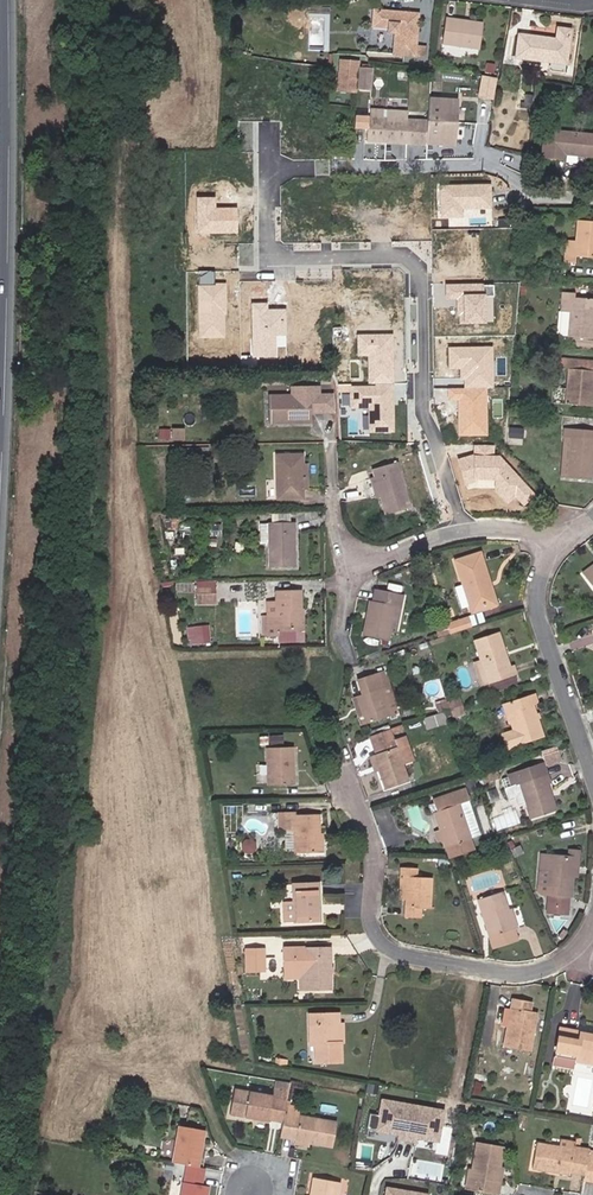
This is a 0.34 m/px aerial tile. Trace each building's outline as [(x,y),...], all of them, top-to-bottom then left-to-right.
[(394,33),(392,54),(415,56),(416,46),(419,13),(373,9),(371,26),(387,27),(387,32),(394,33)] [(478,50),(482,22),(446,17),(442,44),(478,50)] [(557,27),(555,39),(519,34),(516,57),(565,63),(569,29),(557,27)] [(424,57),(425,46),(416,46),(415,56),(424,57)] [(355,93),(358,64),(358,62),(338,60),(336,91),(355,93)] [(492,99),(496,78),(480,75),(476,96),(492,99)] [(367,139),(454,144),(457,100),(429,98),(427,121),(369,117),(367,139)] [(555,153),(563,154),(592,157),(592,155),(592,135),(544,131),(541,156),(555,158),(555,153)] [(406,144),(367,143),(367,158),(385,159),(385,156),(406,157),(406,144)] [(490,208),(489,186),(440,187),(440,217),(461,217),(461,208),(490,208)] [(225,232),(236,232),(235,220),(235,208),(214,209),(214,196),(196,196),(196,233),(225,232)] [(506,225),(515,225),(515,216),(506,217),(506,225)] [(566,239),(565,247),(575,248),(574,256),(592,257),(592,222),(577,221),(576,240),(566,239)] [(564,263),(574,264),(574,256),(575,248),(565,247),(564,263)] [(197,337),(224,337),(224,319),(219,319),(219,314),(225,314),(224,283),(214,283),(214,270),(197,270),(197,337)] [(483,286),(446,286),(446,299),(456,299),(456,303),(456,315),(459,315),(459,324),(483,323),(483,286)] [(592,339),(592,335),(592,299),(573,298),(574,293),(562,292),(560,312),(569,313),(567,336),(567,337),(592,339)] [(285,335),(285,310),(266,311),(266,304),(251,304),(252,356),(273,356),(273,335),(285,335)] [(367,383),(393,383),(392,335),(357,335),(357,354),(366,354),(367,383)] [(567,336),(557,335),(556,345),(566,346),(567,337),(567,336)] [(491,347),(449,348),(449,368),(460,368),(460,380),(466,380),(466,388),(447,388),(447,399),(460,399),(461,432),(487,431),(487,387),(492,387),(491,347)] [(590,406),(592,365),(592,361),(559,359),(558,368),(567,369),(564,404),(590,406)] [(373,389),(349,389),(350,408),(368,408),(369,432),(394,432),(393,383),(373,383),(373,389)] [(334,410),(333,393),(318,394),(318,386),(291,388),(291,395),(267,397),(268,423),(310,421),(310,411),(334,410)] [(570,439),(567,477),(589,479),(592,433),(592,431),(563,428),(562,439),(570,439)] [(184,429),(160,429),(160,440),(184,441),(184,429)] [(562,439),(559,477),(567,477),(570,439),(562,439)] [(492,445),(474,445),(473,455),(458,459),(467,489),(473,488),(494,488),(507,501),(515,493),(522,501),(530,495),(498,459),(491,459),(492,445)] [(301,490),(302,490),(302,463),(302,455),(276,455),(276,499),(301,499),(301,490)] [(396,462),(372,469),(374,477),(380,497),(385,514),(409,507),(396,462)] [(375,498),(380,497),(374,477),(369,478),(375,498)] [(549,512),(557,504),(551,497),(543,504),(549,512)] [(294,567),(293,523),(269,524),(269,543),(269,567),(294,567)] [(260,524),(260,543),(269,543),(269,524),(260,524)] [(490,602),(484,582),(488,581),(479,553),(454,561),(469,609),(490,602)] [(583,573),(588,579),(592,575),(592,565),(583,573)] [(490,602),(495,601),(488,581),(484,582),(490,602)] [(461,607),(467,605),(459,586),(453,588),(461,607)] [(216,606),(216,587),(197,587),(197,606),(216,606)] [(389,632),(394,605),(401,606),(403,596),(374,590),(372,601),(368,600),(362,635),(387,640),(389,632)] [(296,628),(296,610),(300,610),(299,591),(275,592),(276,616),(267,616),(267,635),(276,635),(276,630),(296,628)] [(389,632),(396,633),(401,606),(394,605),(389,632)] [(446,624),(450,634),(469,627),(466,618),(446,624)] [(196,636),(206,634),(205,626),(195,626),(196,636)] [(513,665),(509,666),(505,656),(501,657),(499,648),(502,647),(497,633),(473,641),(480,660),(488,683),(516,674),(513,665)] [(475,662),(482,685),(488,683),(480,660),(475,662)] [(390,716),(380,689),(388,686),(383,671),(357,680),(362,695),(356,697),(364,724),(390,716)] [(390,716),(397,713),(388,686),(380,689),(390,716)] [(532,694),(504,704),(511,723),(513,730),(500,734),(505,749),(518,744),(541,736),(531,705),(536,704),(532,694)] [(459,696),(447,701),(449,709),(462,705),(459,696)] [(501,705),(507,725),(511,723),(504,704),(501,705)] [(452,717),(464,713),(462,705),(449,709),(452,717)] [(375,754),(371,755),(376,772),(382,790),(406,782),(388,729),(369,736),(375,754)] [(262,748),(284,745),(283,734),(261,737),(262,748)] [(268,784),(293,783),(292,747),(267,748),(268,784)] [(510,772),(510,774),(507,775),(518,810),(525,807),(529,818),(554,810),(546,784),(548,784),(542,763),(540,764),(536,753),(507,763),(508,766),(509,769),(510,772)] [(366,757),(371,773),(376,772),(371,755),(366,757)] [(436,811),(433,812),(439,829),(442,840),(445,847),(470,838),(458,803),(468,800),(463,788),(433,799),(436,811)] [(294,812),(277,812),(278,830),(293,830),(294,852),(317,852),(316,833),(318,833),(318,815),(294,815),(294,812)] [(432,831),(436,842),(442,840),(439,829),(432,831)] [(254,850),(254,844),(251,841),(245,840),(242,843),(242,849),(245,852),(251,853),(254,850)] [(578,851),(567,850),(567,857),(573,858),(571,875),(576,876),(578,851)] [(571,875),(573,858),(567,857),(541,855),(540,854),(538,871),(540,872),(547,873),(544,894),(546,894),(545,903),(548,904),(547,913),(565,915),(567,897),(568,897),(571,875)] [(399,868),(399,876),(397,900),(396,916),(403,917),(420,917),(420,908),(430,908),(431,878),(417,877),(417,869),(399,868)] [(318,920),(317,883),(292,883),(293,921),(318,920)] [(492,949),(516,940),(512,929),(506,910),(500,892),(476,900),(492,949)] [(517,927),(511,908),(506,910),(512,929),(517,927)] [(282,974),(305,974),(305,990),(330,989),(329,947),(304,947),(281,948),(282,974)] [(261,973),(260,950),(244,950),(245,974),(261,973)] [(300,979),(301,990),(305,990),(305,974),(282,974),(282,979),(300,979)] [(503,1045),(529,1050),(535,1013),(528,1012),(530,1003),(512,999),(503,1045)] [(337,1043),(336,1023),(338,1023),(338,1013),(308,1014),(309,1044),(314,1044),(315,1062),(340,1061),(339,1043),(337,1043)] [(559,1028),(554,1051),(577,1055),(576,1061),(592,1064),(592,1035),(559,1028)] [(576,1061),(577,1055),(554,1051),(552,1065),(574,1069),(576,1061)] [(274,1063),(285,1066),(286,1059),(276,1057),(274,1063)] [(284,1115),(285,1104),(286,1101),(270,1099),(270,1097),(233,1091),(229,1114),(266,1120),(267,1119),(282,1121),(284,1115)] [(442,1111),(381,1101),(376,1130),(437,1140),(442,1111)] [(298,1116),(299,1107),(285,1104),(284,1115),(298,1117),(298,1116)] [(298,1116),(298,1117),(284,1115),(282,1121),(280,1136),(294,1139),(293,1140),(331,1147),(336,1122),(298,1116)] [(177,1125),(171,1162),(184,1164),(197,1167),(203,1130),(177,1125)] [(499,1184),(495,1183),(498,1165),(501,1147),(476,1142),(471,1169),(468,1168),(464,1188),(497,1194),(499,1184)] [(583,1175),(586,1160),(587,1155),(572,1152),(573,1150),(535,1143),(531,1168),(568,1175),(569,1172),(583,1175)] [(586,1160),(583,1175),(582,1180),(592,1182),(592,1161),(586,1160)] [(202,1185),(205,1168),(197,1167),(184,1164),(182,1181),(202,1185)] [(339,1183),(314,1178),(311,1194),(337,1194),(339,1183)] [(207,1186),(202,1185),(182,1181),(179,1194),(205,1194),(207,1186)]
